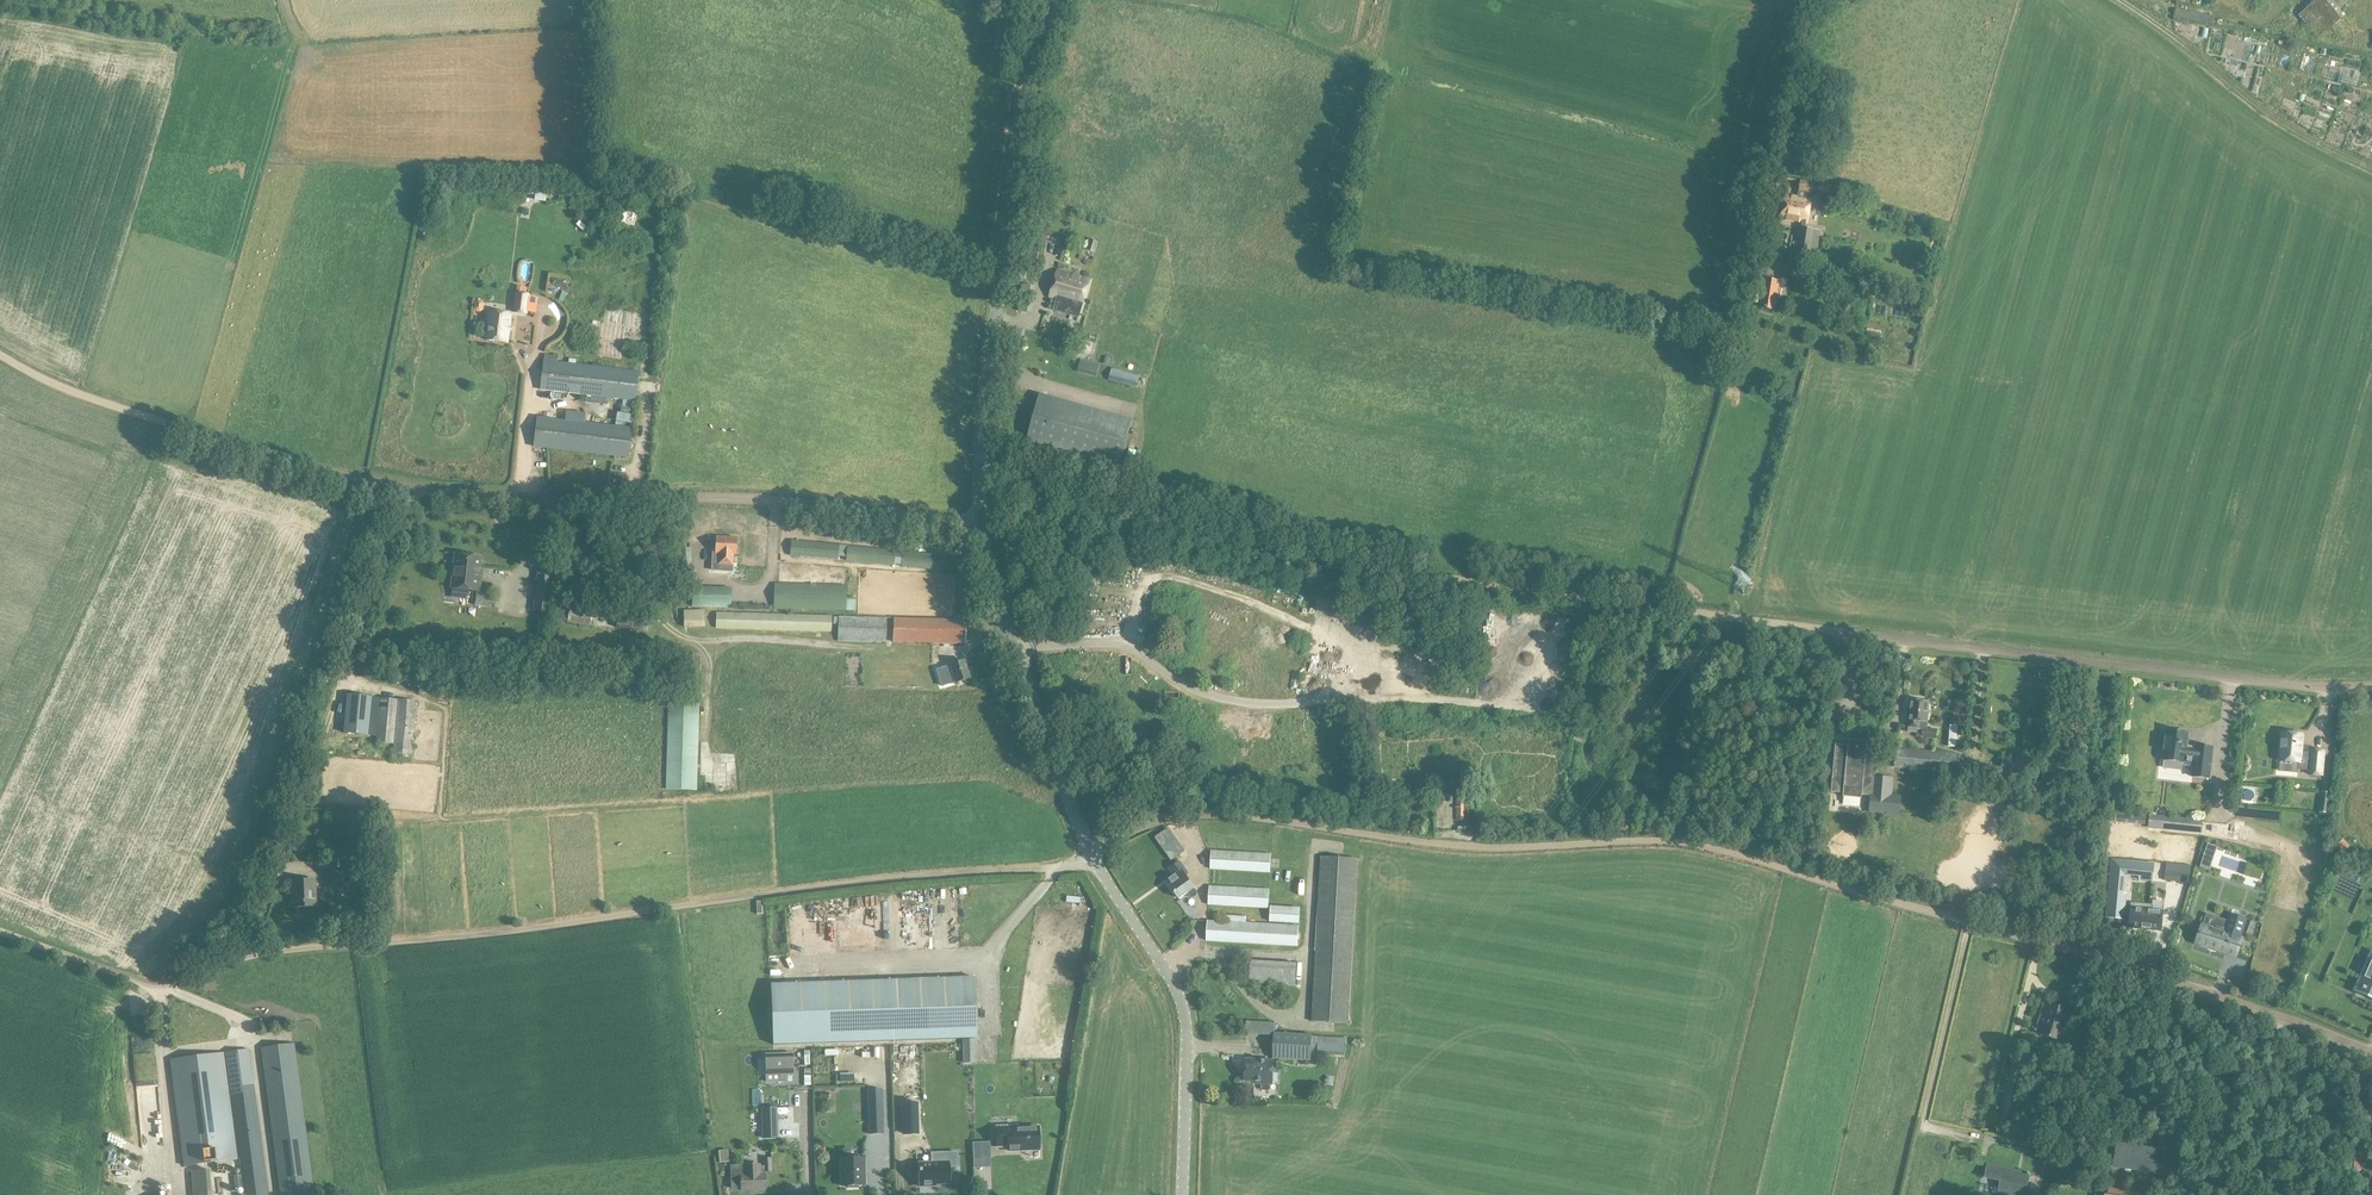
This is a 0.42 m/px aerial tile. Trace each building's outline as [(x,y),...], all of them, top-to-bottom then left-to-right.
[(2324,0),(2320,0),(2299,15),(2316,40),(2340,23),(2324,0)] [(1814,195),(1816,183),(1800,181),(1798,197),(1785,195),(1782,220),(1800,223),(1802,223),(1801,228),(1796,255),(1814,258),(1819,231),(1805,229),(1806,223),(1810,199),(1805,198),(1806,194),(1814,195)] [(1830,185),(1818,184),(1817,194),(1829,196),(1830,185)] [(1843,198),(1841,205),(1847,206),(1847,210),(1852,211),(1853,208),(1858,210),(1860,203),(1843,198)] [(1090,238),(1087,250),(1097,253),(1100,241),(1090,238)] [(1046,246),(1035,243),(1030,265),(1043,268),(1048,246),(1046,246)] [(1058,271),(1053,288),(1086,297),(1091,280),(1058,271)] [(1774,309),(1779,281),(1765,279),(1760,307),(1774,309)] [(1086,297),(1053,288),(1050,297),(1058,299),(1055,310),(1080,317),(1086,297)] [(515,292),(512,313),(527,315),(529,294),(515,292)] [(488,325),(486,340),(507,343),(511,315),(487,312),(486,325),(488,325)] [(1013,329),(1010,348),(1020,350),(1023,330),(1013,329)] [(650,377),(651,360),(642,360),(641,376),(650,377)] [(1081,360),(1078,372),(1097,377),(1100,365),(1081,360)] [(543,361),(540,390),(635,402),(639,371),(543,361)] [(1112,368),(1109,381),(1137,388),(1141,375),(1112,368)] [(1132,421),(1041,395),(1027,443),(1119,469),(1132,421)] [(1018,413),(1030,417),(1035,403),(1024,398),(1018,413)] [(619,414),(617,420),(627,422),(629,416),(619,414)] [(537,418),(534,447),(628,458),(632,430),(537,418)] [(716,538),(715,554),(719,554),(719,564),(732,565),(733,554),(735,554),(736,539),(716,538)] [(839,545),(838,556),(847,557),(846,561),(894,566),(894,564),(895,552),(895,551),(848,546),(839,545)] [(691,549),(681,549),(683,573),(692,572),(691,549)] [(940,570),(941,556),(903,552),(903,553),(895,552),(894,564),(902,565),(902,567),(940,570)] [(481,557),(455,554),(451,588),(470,590),(471,580),(481,581),(482,572),(479,572),(481,557)] [(1102,589),(1117,584),(1115,578),(1100,582),(1102,589)] [(846,611),(846,598),(847,585),(775,583),(774,609),(846,611)] [(693,588),(693,607),(731,608),(731,589),(693,588)] [(1123,611),(1129,601),(1112,591),(1106,600),(1123,611)] [(846,598),(846,611),(855,611),(856,598),(846,598)] [(571,605),(567,623),(593,627),(596,608),(571,605)] [(705,627),(704,611),(684,611),(684,627),(705,627)] [(716,613),(716,629),(832,632),(832,616),(716,613)] [(886,637),(886,632),(886,618),(838,616),(838,642),(886,643),(886,637)] [(1055,630),(1053,617),(1043,619),(1045,631),(1055,630)] [(894,618),(893,632),(893,637),(893,643),(966,644),(966,620),(894,618)] [(1188,661),(1192,653),(1184,649),(1180,658),(1188,661)] [(964,661),(944,667),(936,670),(942,687),(956,682),(969,678),(964,661)] [(366,735),(370,698),(347,695),(343,732),(366,735)] [(412,756),(417,707),(417,702),(380,698),(375,742),(393,745),(393,754),(412,756)] [(1911,701),(1909,727),(1922,728),(1922,739),(1937,740),(1938,729),(1927,729),(1929,703),(1911,701)] [(669,703),(666,790),(696,791),(699,703),(669,703)] [(2162,748),(2161,758),(2163,759),(2163,760),(2184,763),(2183,766),(2194,767),(2193,777),(2210,779),(2213,748),(2196,746),(2195,752),(2186,751),(2188,733),(2186,733),(2186,731),(2177,730),(2177,732),(2167,731),(2165,749),(2162,748)] [(2291,734),(2282,733),(2280,749),(2278,749),(2277,759),(2280,759),(2279,761),(2298,762),(2298,769),(2310,770),(2309,775),(2321,776),(2323,752),(2311,751),(2311,753),(2301,752),(2302,735),(2300,735),(2300,732),(2292,732),(2291,734)] [(1843,793),(1843,797),(1844,797),(1860,798),(1862,798),(1862,795),(1870,795),(1874,796),(1876,776),(1879,749),(1879,742),(1867,742),(1848,740),(1848,746),(1835,745),(1831,792),(1843,793)] [(1896,750),(1894,769),(1958,774),(1960,754),(1896,750)] [(2320,806),(2328,807),(2330,794),(2322,792),(2320,806)] [(2123,823),(2145,824),(2146,817),(2123,815),(2123,823)] [(2149,817),(2149,824),(2203,830),(2203,822),(2149,817)] [(1155,837),(1172,860),(1185,850),(1169,828),(1155,837)] [(1212,851),(1210,870),(1271,873),(1271,854),(1212,851)] [(1321,857),(1312,1022),(1349,1024),(1358,859),(1321,857)] [(341,869),(340,869),(339,860),(325,860),(325,870),(326,889),(341,888),(341,869)] [(2154,864),(2112,860),(2107,918),(2124,920),(2127,894),(2123,893),(2125,875),(2139,877),(2139,880),(2153,882),(2154,864)] [(1181,863),(1171,869),(1179,881),(1171,887),(1180,899),(1195,889),(1187,876),(1189,874),(1181,863)] [(2164,881),(2176,882),(2177,873),(2165,872),(2164,881)] [(315,881),(293,882),(294,907),(316,906),(315,881)] [(1210,887),(1209,905),(1268,909),(1269,890),(1210,887)] [(2130,907),(2128,928),(2161,931),(2163,910),(2152,909),(2152,905),(2131,902),(2131,907),(2130,907)] [(1271,907),(1270,923),(1299,924),(1300,909),(1271,907)] [(2202,923),(2195,945),(2207,949),(2208,948),(2216,951),(2235,958),(2242,937),(2240,936),(2246,918),(2230,912),(2228,921),(2206,913),(2203,923),(2202,923)] [(1217,922),(1246,923),(1247,917),(1217,915),(1217,922)] [(1246,923),(1217,922),(1208,921),(1206,942),(1298,947),(1298,926),(1246,923)] [(2371,997),(2371,960),(2360,987),(2363,988),(2363,989),(2365,990),(2365,989),(2368,990),(2366,994),(2371,997)] [(1251,961),(1249,984),(1296,986),(1298,963),(1251,961)] [(975,979),(772,984),(774,1043),(977,1038),(975,979)] [(2045,1003),(2038,1024),(2044,1026),(2041,1035),(2058,1040),(2068,1010),(2045,1003)] [(1310,1061),(1310,1059),(1317,1060),(1318,1047),(1318,1045),(1346,1047),(1347,1038),(1329,1037),(1312,1037),(1312,1035),(1275,1032),(1275,1035),(1273,1059),(1310,1061)] [(964,1063),(976,1063),(975,1040),(963,1040),(964,1063)] [(261,1047),(280,1194),(314,1194),(294,1043),(261,1047)] [(811,1075),(879,1074),(878,1046),(810,1047),(811,1075)] [(2115,1050),(2118,1064),(2131,1062),(2128,1048),(2115,1050)] [(184,1166),(239,1159),(230,1088),(225,1051),(170,1059),(184,1166)] [(792,1054),(766,1054),(767,1074),(779,1074),(779,1081),(785,1081),(785,1074),(792,1074),(792,1054)] [(1254,1080),(1254,1083),(1262,1084),(1262,1089),(1263,1091),(1268,1091),(1271,1089),(1271,1084),(1273,1084),(1274,1061),(1246,1060),(1245,1080),(1254,1080)] [(2007,1093),(2019,1096),(2025,1066),(2013,1064),(2013,1065),(2007,1064),(2002,1088),(2004,1089),(2004,1090),(2007,1091),(2007,1093)] [(230,1088),(239,1159),(243,1194),(266,1194),(252,1085),(230,1088)] [(868,1090),(869,1122),(883,1122),(882,1089),(868,1090)] [(2019,1096),(2007,1093),(2003,1111),(2004,1111),(2003,1117),(2013,1120),(2014,1114),(2015,1114),(2019,1096)] [(917,1102),(902,1102),(903,1134),(919,1134),(917,1102)] [(763,1138),(779,1137),(776,1106),(762,1107),(763,1138)] [(997,1131),(995,1131),(995,1139),(998,1138),(998,1145),(1009,1145),(1009,1150),(1030,1150),(1030,1146),(1039,1146),(1039,1128),(1009,1128),(1009,1126),(997,1126),(997,1131)] [(2075,1134),(2062,1132),(2060,1144),(2073,1146),(2075,1134)] [(2081,1150),(2100,1152),(2102,1140),(2083,1137),(2081,1150)] [(2166,1150),(2166,1149),(2116,1142),(2116,1143),(2117,1143),(2115,1162),(2162,1169),(2164,1150),(2166,1150)] [(729,1162),(728,1150),(718,1151),(719,1163),(729,1162)] [(917,1181),(919,1181),(919,1187),(936,1186),(936,1184),(950,1184),(950,1167),(959,1166),(958,1152),(933,1152),(933,1162),(918,1162),(918,1173),(917,1173),(917,1181)] [(2347,1152),(2346,1162),(2361,1162),(2362,1153),(2347,1152)] [(864,1157),(841,1158),(842,1185),(849,1185),(849,1187),(859,1187),(859,1184),(865,1184),(864,1157)] [(764,1158),(764,1166),(760,1166),(760,1164),(744,1165),(730,1166),(731,1189),(740,1189),(740,1190),(765,1190),(765,1176),(764,1172),(771,1172),(771,1158),(764,1158)] [(1987,1164),(1987,1165),(1988,1165),(1985,1177),(2004,1181),(2003,1186),(2000,1185),(1998,1194),(2034,1194),(2034,1192),(2023,1190),(2024,1185),(2028,1186),(2030,1173),(2027,1172),(1987,1164)] [(209,1171),(191,1172),(193,1194),(211,1194),(209,1171)] [(2064,1194),(2082,1194),(2085,1192),(2074,1183),(2064,1194)]
